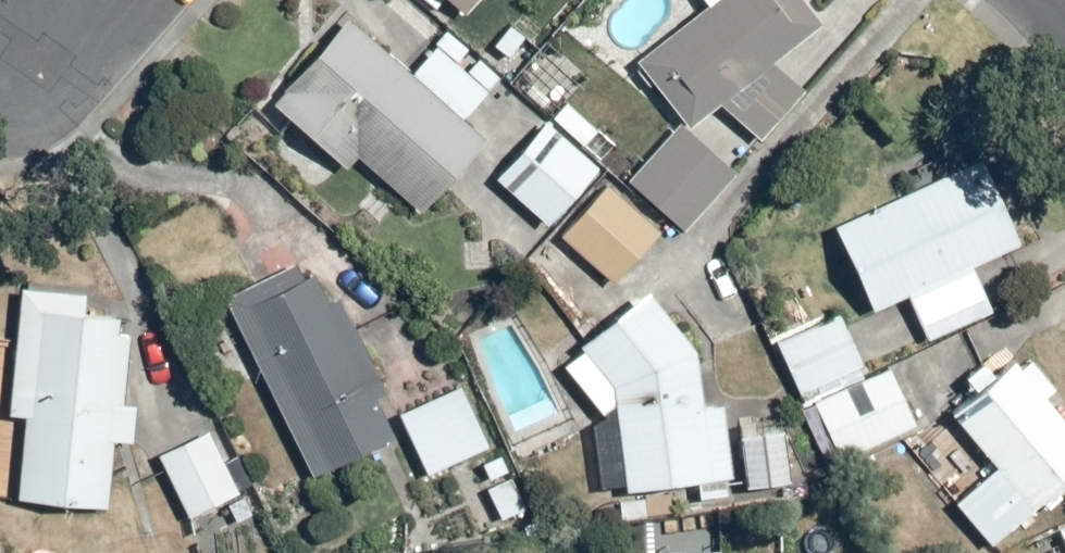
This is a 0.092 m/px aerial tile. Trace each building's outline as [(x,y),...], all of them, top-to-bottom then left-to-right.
[(270,100),(347,167),(356,157),(424,216),(484,146),(454,120),(496,71),(414,0),(356,0),(270,100)] [(463,14),(474,0),(446,0),(463,14)] [(626,182),(686,230),(736,166),(688,128),(712,99),(765,141),(806,88),(772,61),(820,20),(805,0),(703,0),(630,56),(678,119),(626,182)] [(540,114),(488,170),(546,224),(598,168),(540,114)] [(830,219),(866,308),(906,292),(926,342),(994,314),(973,262),(1019,243),(984,157),(830,219)] [(602,178),(550,240),(608,289),(661,227),(602,178)] [(305,256),(225,294),(311,478),(391,440),(372,399),(383,394),(336,293),(324,298),(305,256)] [(86,288),(19,281),(6,414),(25,415),(17,496),(109,506),(116,437),(137,439),(141,404),(125,402),(132,330),(116,328),(117,312),(84,309),(86,288)] [(644,282),(562,354),(610,413),(620,486),(691,476),(694,499),(737,493),(723,396),(701,399),(695,352),(644,282)] [(840,312),(778,342),(804,396),(911,345),(894,309),(849,331),(840,312)] [(523,329),(473,351),(523,459),(585,427),(523,329)] [(948,494),(995,544),(1064,479),(1064,399),(1018,349),(1002,365),(985,348),(955,376),(968,389),(945,410),(988,456),(948,494)] [(892,362),(812,397),(840,461),(920,427),(892,362)] [(465,384),(395,412),(422,477),(492,449),(465,384)] [(222,420),(156,452),(187,517),(225,499),(234,519),(251,511),(242,491),(253,485),(222,420)] [(789,428),(738,433),(743,484),(810,478),(808,450),(791,451),(789,428)] [(1052,526),(1063,552),(1064,552),(1064,521),(1052,526)]
